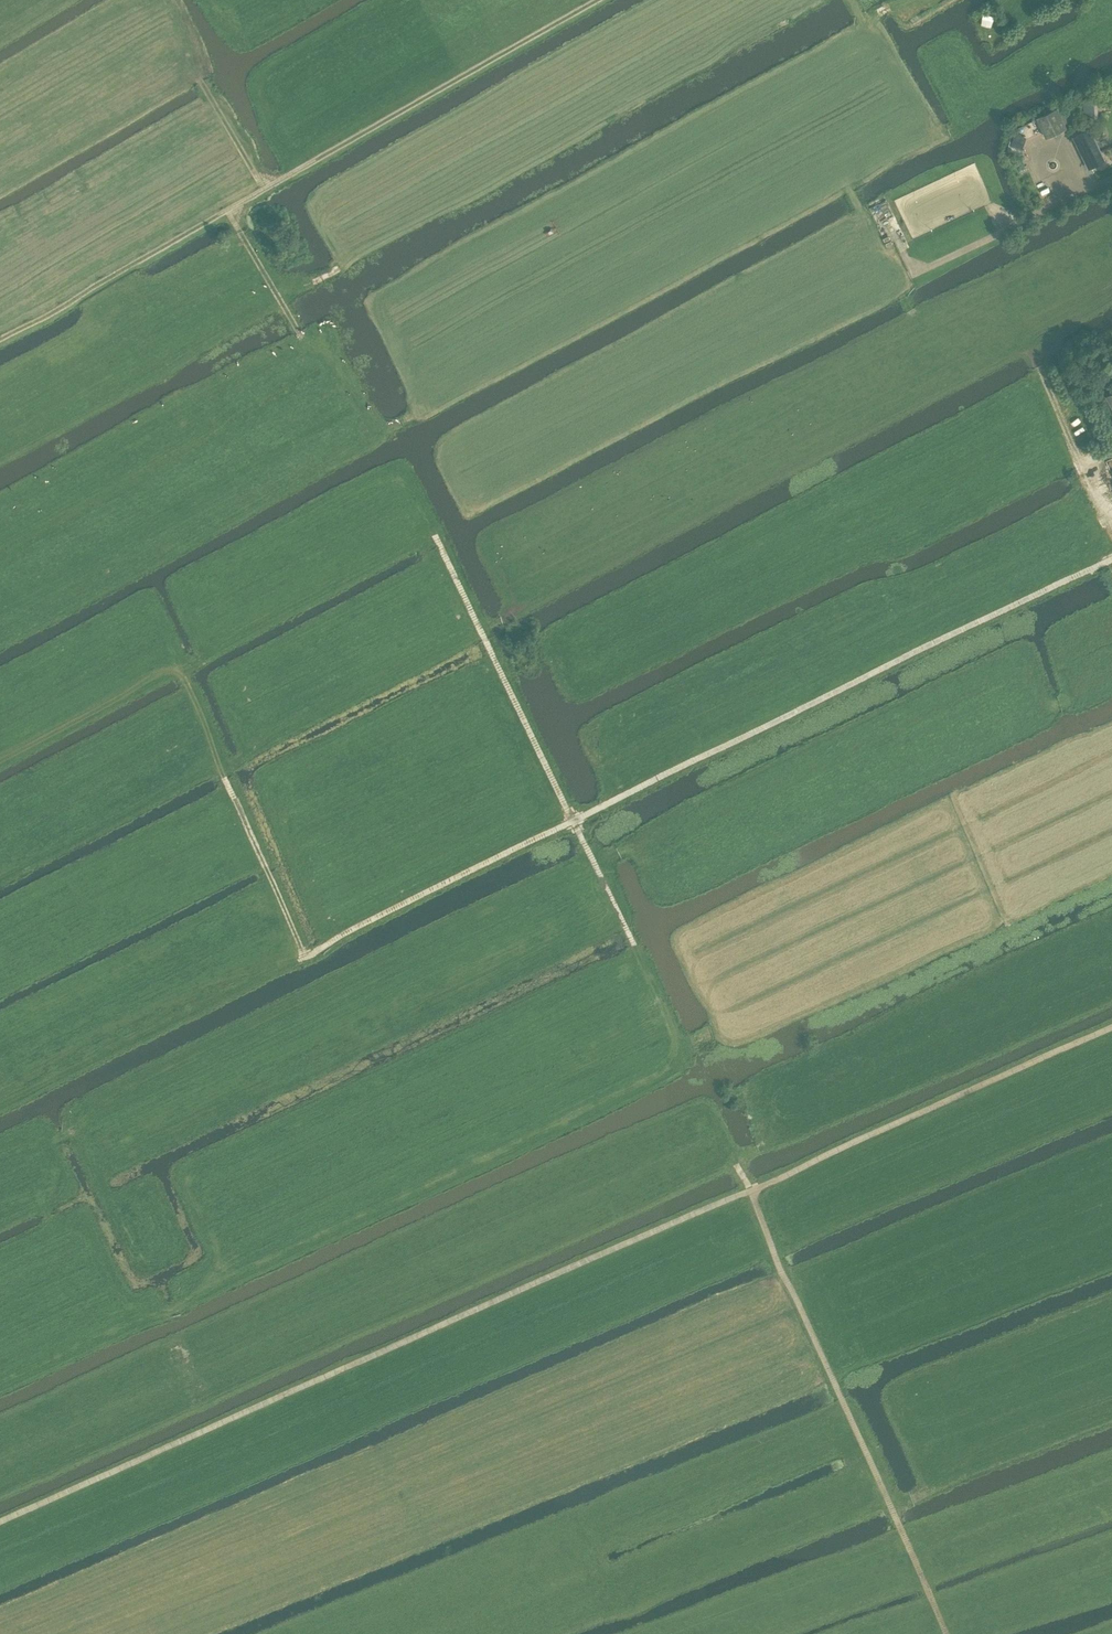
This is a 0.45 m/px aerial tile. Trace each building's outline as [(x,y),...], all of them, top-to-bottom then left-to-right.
[(1046,137),(1067,128),(1057,107),(1037,117),(1046,137)] [(1075,135),(1091,168),(1103,162),(1086,129),(1075,135)]
